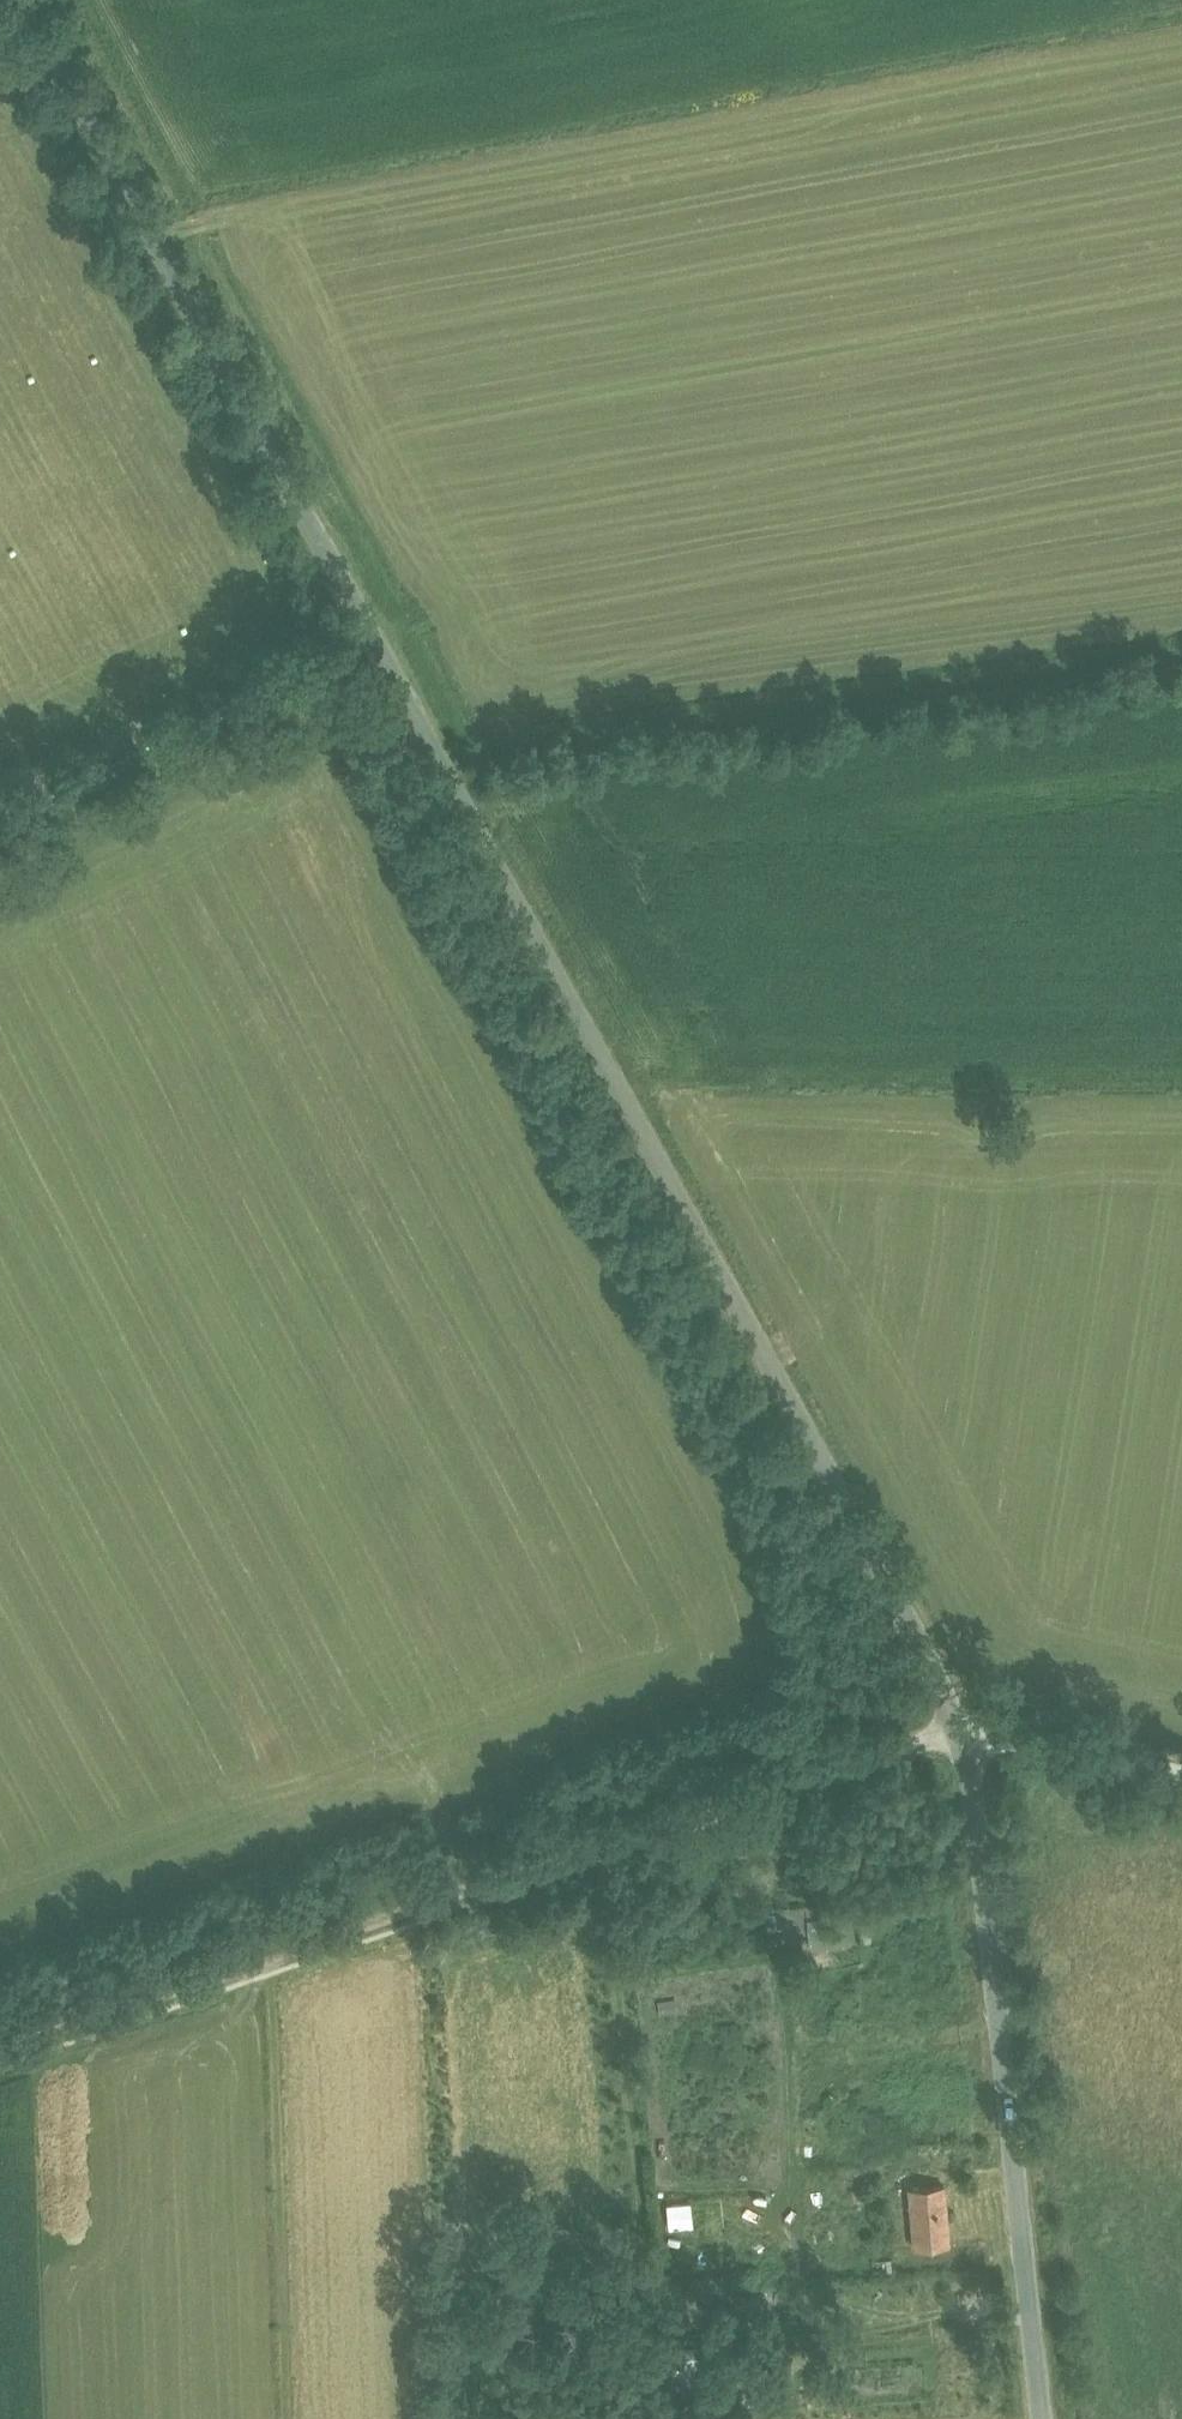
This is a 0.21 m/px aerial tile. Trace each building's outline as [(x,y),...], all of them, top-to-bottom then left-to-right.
[(915,2246),(949,2243),(945,2185),(910,2188),(915,2246)]
